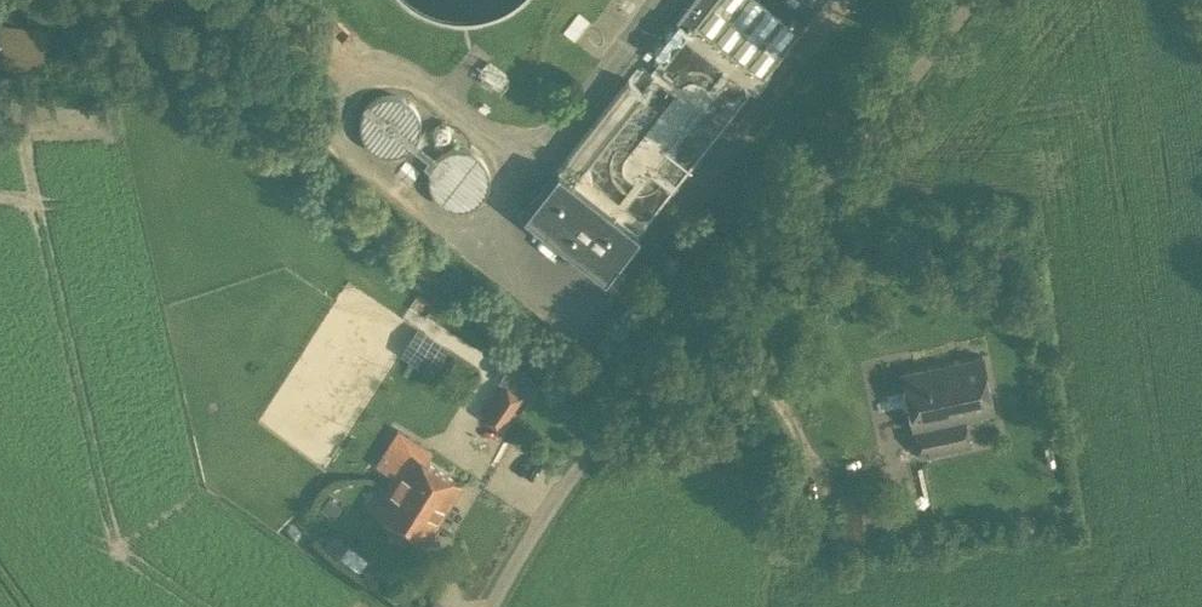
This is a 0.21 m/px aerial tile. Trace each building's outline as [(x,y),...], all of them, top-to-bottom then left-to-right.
[(640,63),(523,213),(604,276),(820,0),(689,0),(673,21),(687,32),(664,62),(659,58),(650,70),(640,63)] [(42,42),(0,38),(0,62),(40,66),(42,42)] [(947,354),(949,361),(900,372),(912,426),(918,456),(971,445),(965,416),(994,410),(982,354),(961,359),(959,351),(947,354)] [(522,391),(532,375),(513,363),(502,379),(522,391)] [(504,382),(480,416),(499,429),(523,395),(504,382)] [(425,543),(462,484),(409,450),(372,509),(425,543)] [(338,567),(339,566),(348,553),(335,543),(324,557),(338,567)]
